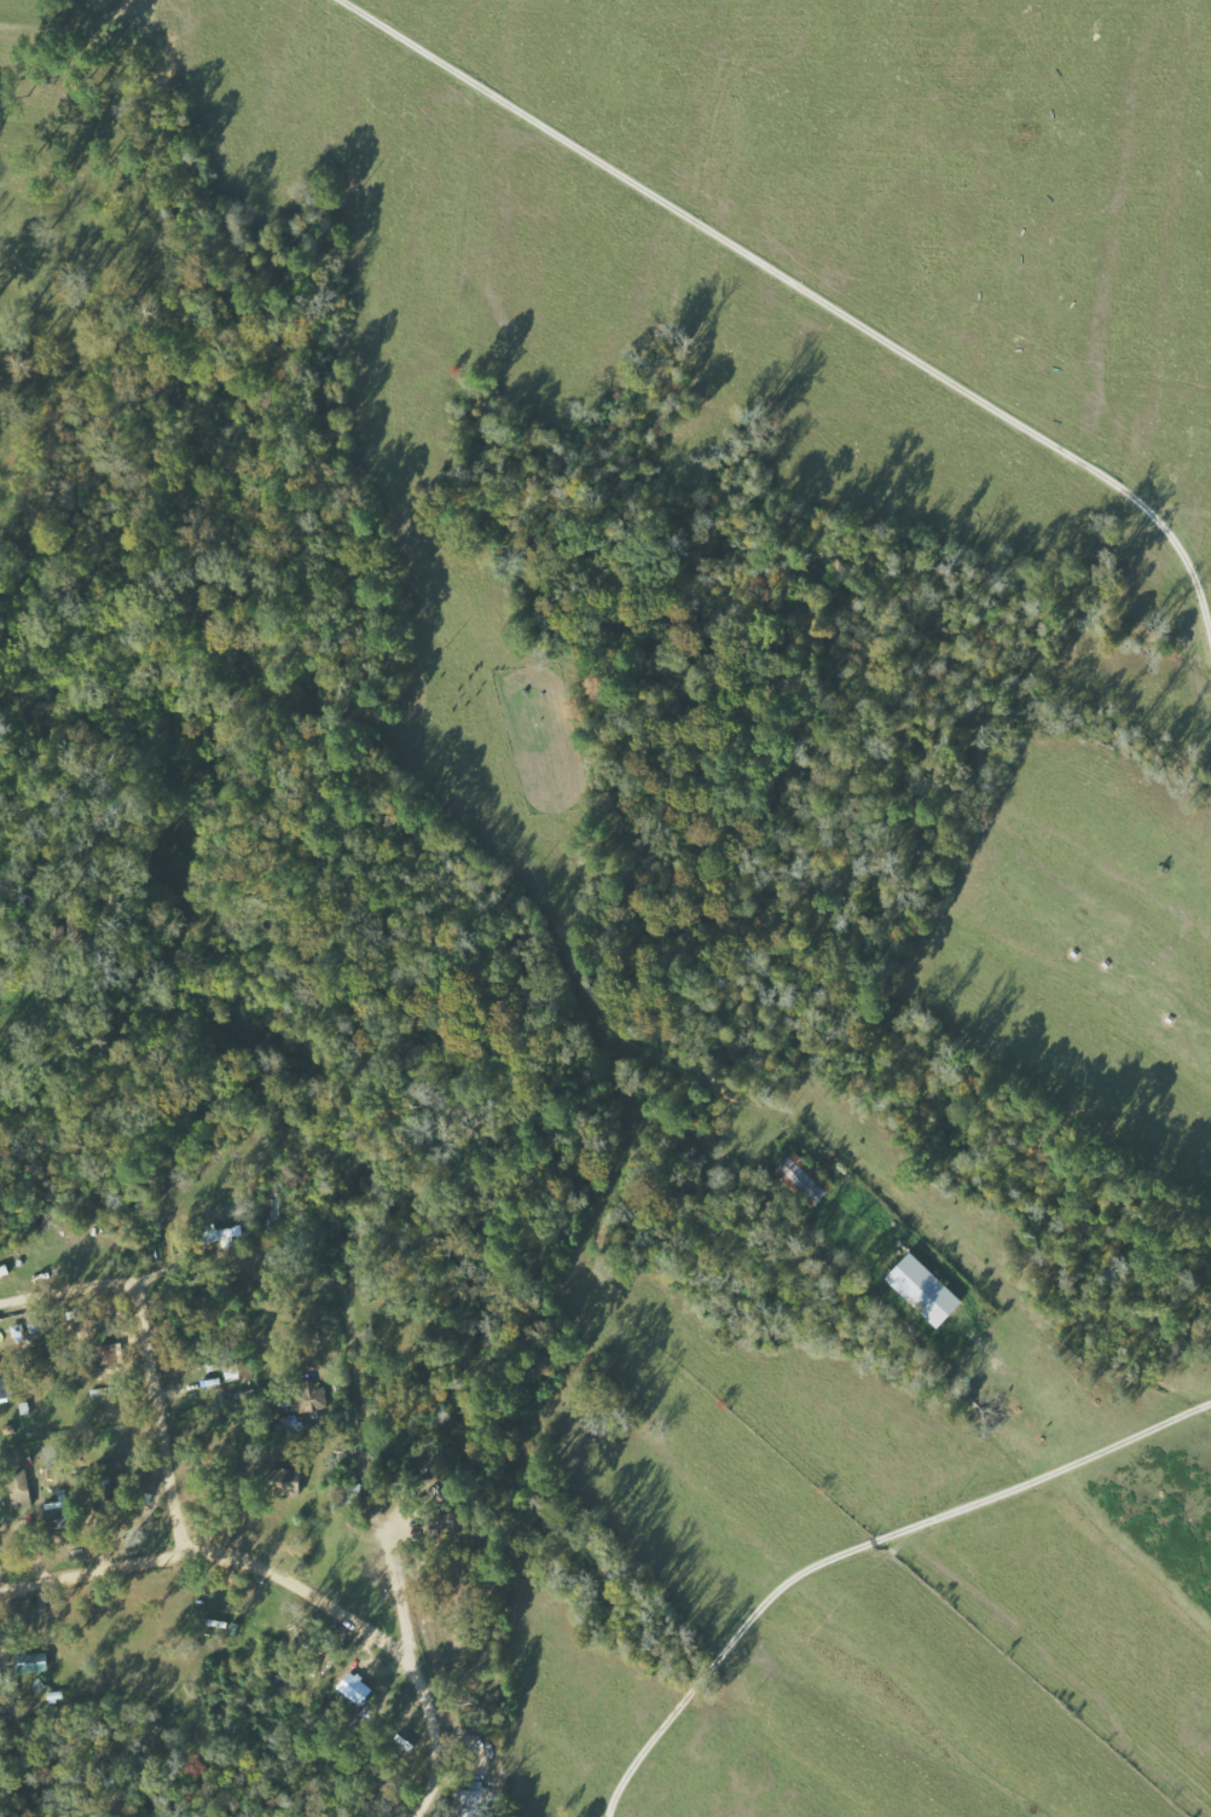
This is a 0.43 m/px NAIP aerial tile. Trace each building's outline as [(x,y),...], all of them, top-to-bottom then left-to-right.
[(820,1203),(836,1186),(797,1150),(781,1167),(820,1203)] [(216,1241),(244,1236),(242,1226),(214,1232),(216,1241)] [(888,1279),(941,1329),(967,1301),(914,1252),(888,1279)] [(11,1399),(8,1378),(0,1379),(0,1400),(11,1399)] [(283,1493),(301,1494),(302,1455),(292,1455),(291,1470),(284,1470),(283,1493)] [(33,1507),(29,1478),(11,1479),(14,1509),(33,1507)] [(49,1654),(17,1654),(17,1673),(50,1672),(49,1654)] [(457,1790),(456,1816),(483,1816),(484,1791),(457,1790)]
